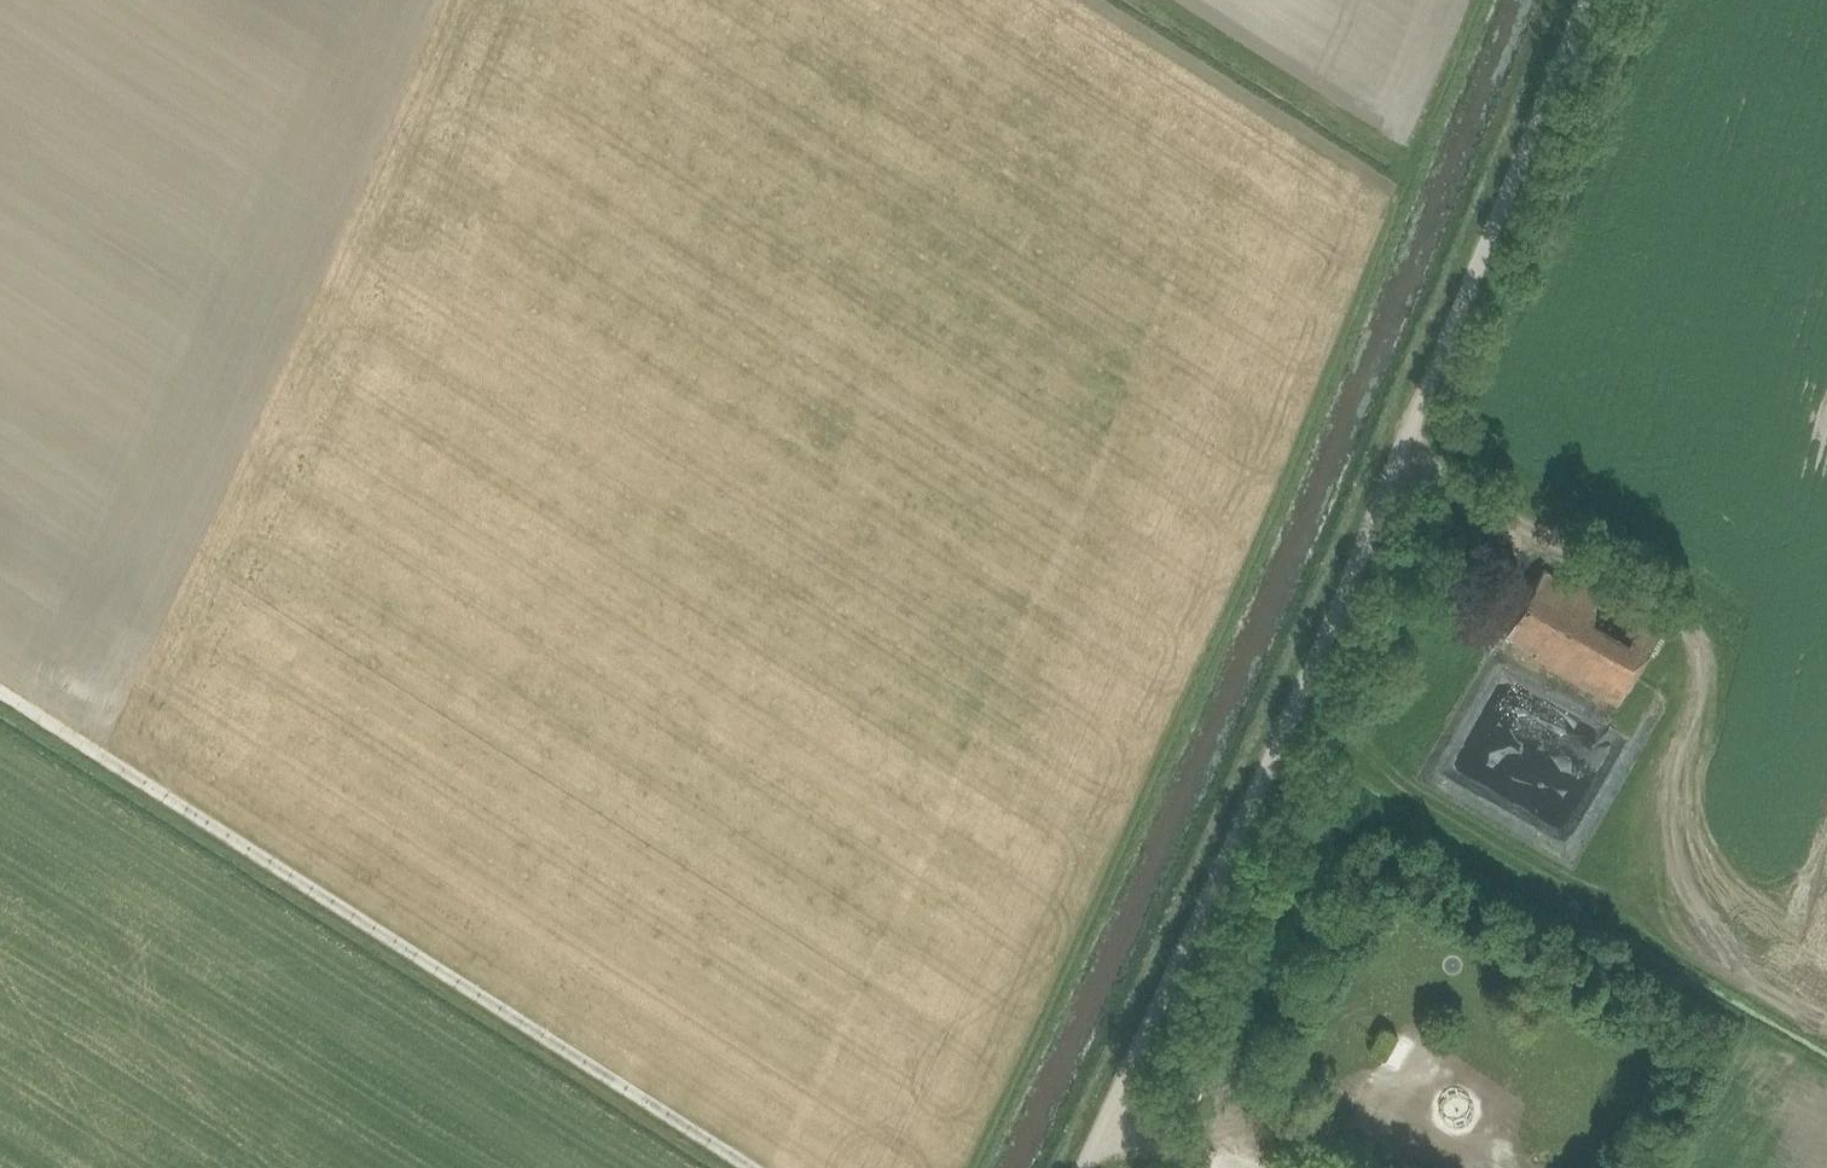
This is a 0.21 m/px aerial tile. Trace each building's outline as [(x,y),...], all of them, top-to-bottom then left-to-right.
[(1623,702),(1663,621),(1542,561),(1502,642),(1623,702)]
